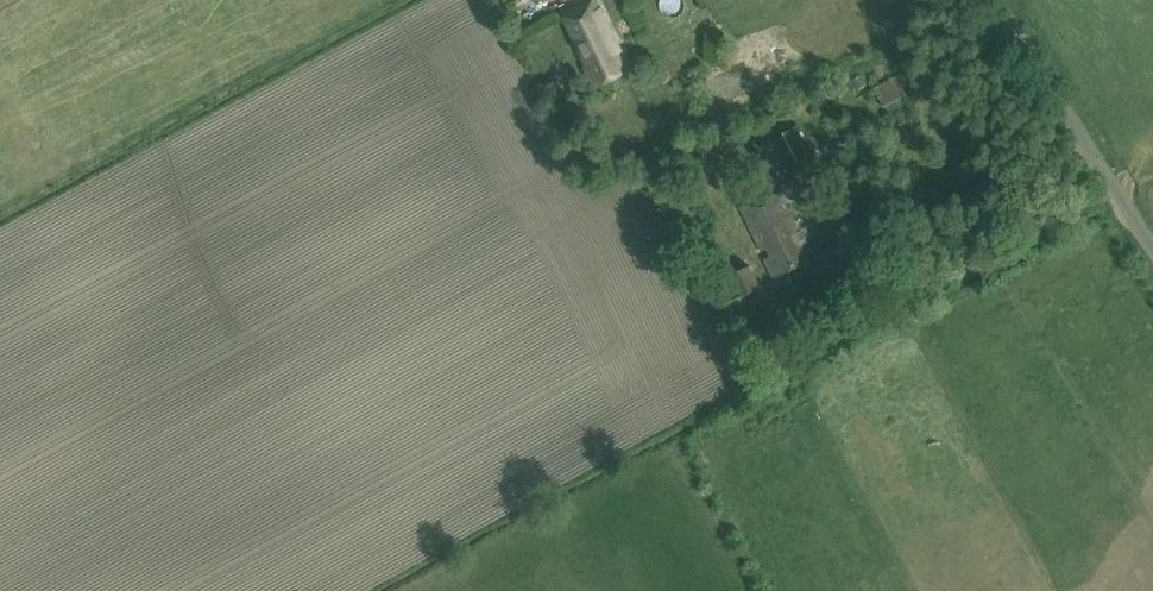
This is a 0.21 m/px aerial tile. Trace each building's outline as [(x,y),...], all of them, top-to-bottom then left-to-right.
[(586,68),(595,88),(626,73),(617,54),(619,53),(594,2),(563,17),(588,68),(586,68)] [(883,108),(907,96),(897,76),(873,89),(883,108)] [(721,111),(749,97),(739,77),(711,90),(721,111)] [(795,127),(773,138),(787,167),(810,156),(795,127)] [(755,147),(771,176),(787,167),(773,138),(755,147)] [(810,156),(787,167),(801,198),(826,186),(810,156)] [(764,259),(775,279),(816,257),(778,186),(741,206),(762,252),(767,249),(771,255),(764,259)] [(733,327),(772,307),(750,265),(710,284),(733,327)]
